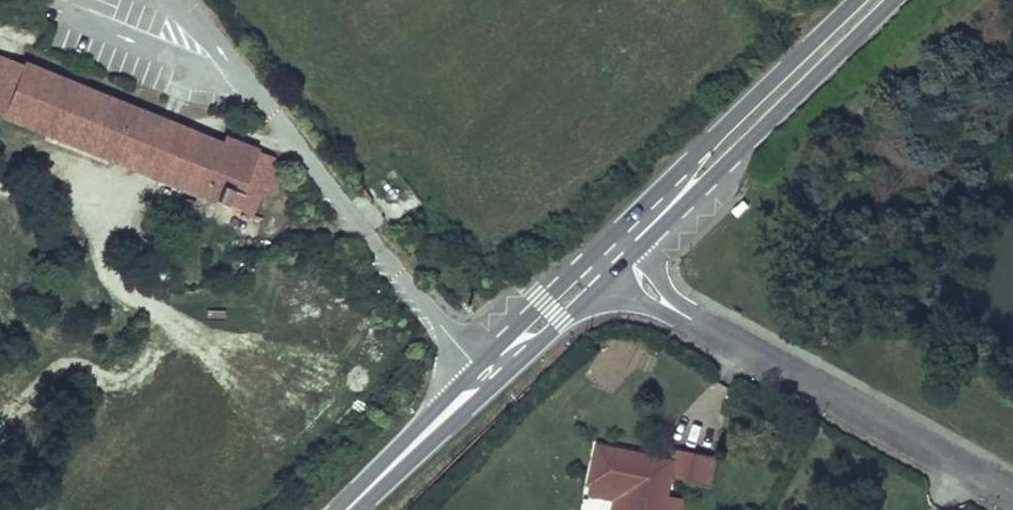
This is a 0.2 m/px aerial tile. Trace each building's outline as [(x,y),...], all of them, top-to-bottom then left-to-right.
[(135,112),(0,59),(0,116),(116,161),(135,112)] [(204,140),(135,112),(116,161),(185,188),(204,140)] [(223,148),(204,140),(185,188),(261,219),(280,171),(269,157),(226,139),(223,148)] [(675,483),(678,470),(603,452),(595,488),(633,497),(635,498),(633,504),(631,504),(630,509),(668,509),(670,504),(675,483)] [(714,493),(719,468),(680,459),(678,470),(675,483),(714,493)] [(633,497),(595,488),(592,499),(619,505),(618,509),(630,509),(631,504),(633,504),(635,498),(633,497)]
